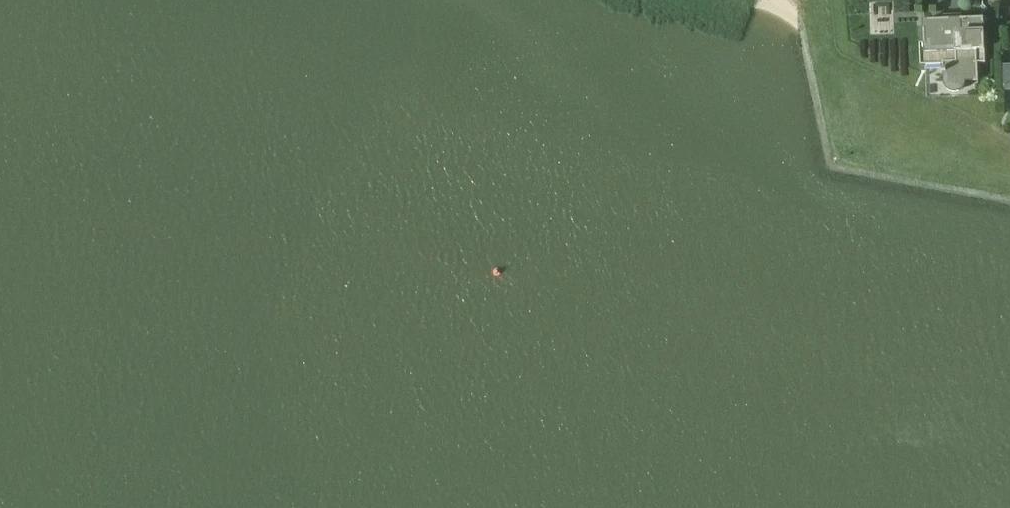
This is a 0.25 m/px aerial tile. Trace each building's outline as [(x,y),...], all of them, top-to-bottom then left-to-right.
[(943,65),(944,82),(944,83),(944,84),(944,85),(945,86),(945,87),(946,88),(946,89),(947,89),(947,90),(948,91),(949,91),(950,92),(951,92),(952,93),(953,93),(954,93),(955,93),(956,93),(957,93),(958,92),(959,92),(960,92),(960,91),(961,91),(962,90),(963,89),(964,88),(964,87),(965,86),(965,85),(965,84),(965,83),(965,82),(979,81),(978,64),(986,63),(985,32),(984,20),(975,20),(924,22),(926,66),(943,65)]
